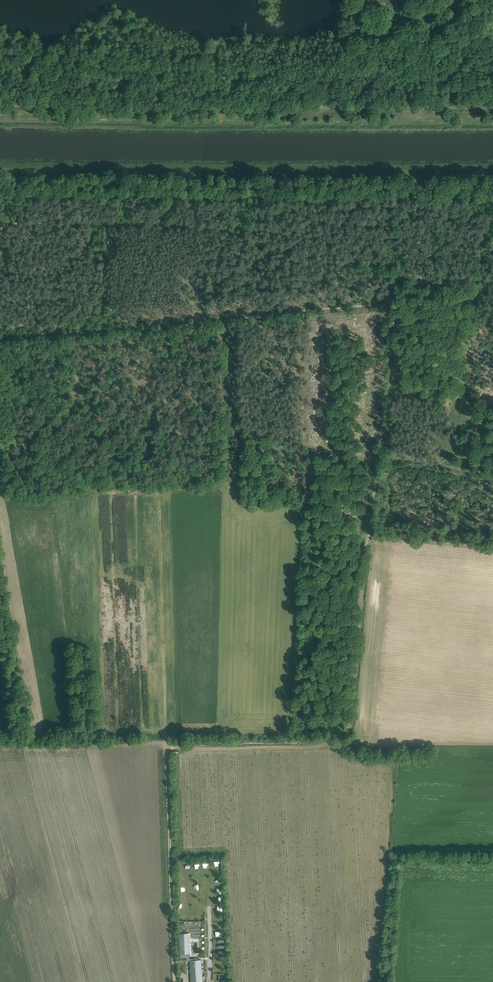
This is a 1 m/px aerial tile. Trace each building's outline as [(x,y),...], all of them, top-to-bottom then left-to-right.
[(187,933),(179,933),(179,953),(180,961),(190,960),(191,980),(191,981),(204,981),(202,960),(201,960),(199,960),(199,957),(187,958),(187,953),(187,933)]
